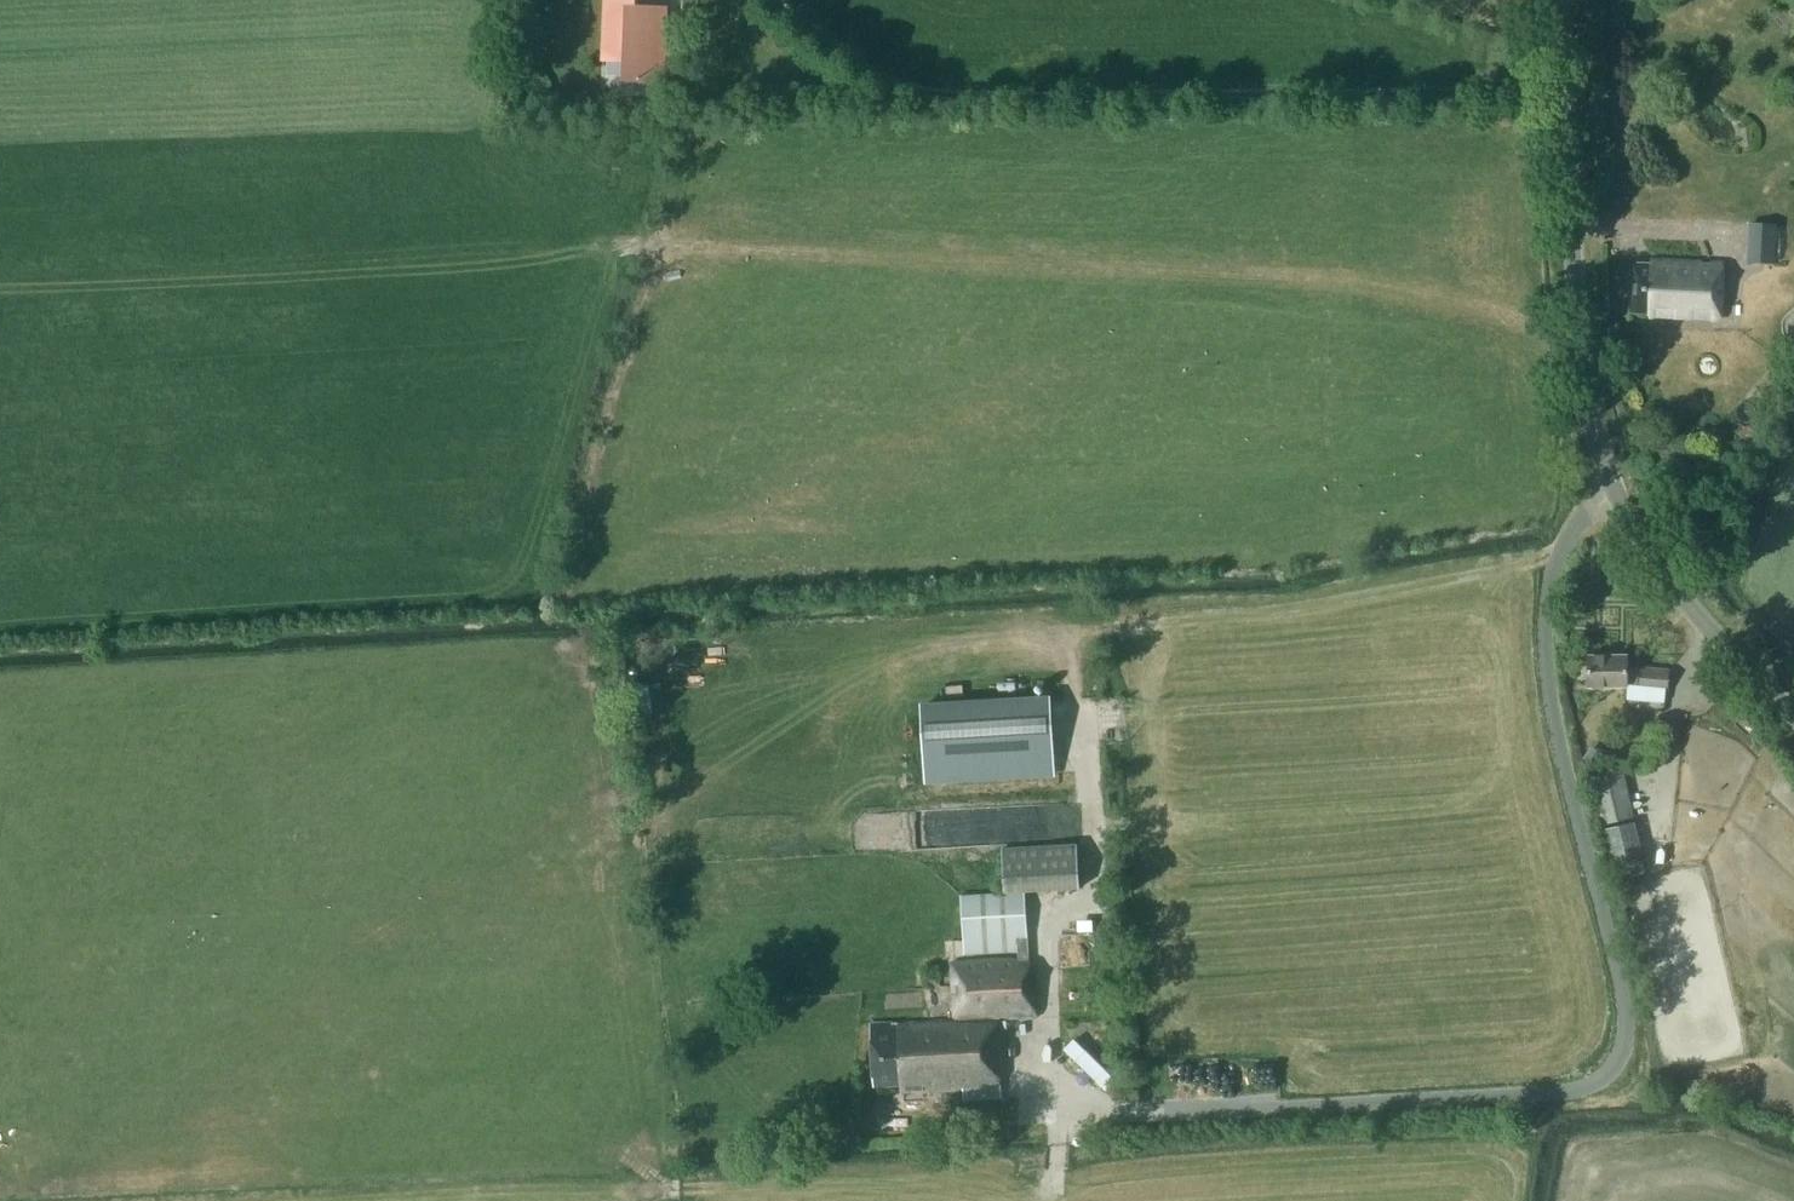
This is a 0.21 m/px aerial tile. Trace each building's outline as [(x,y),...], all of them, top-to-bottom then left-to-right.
[(609,55),(610,55),(630,56),(629,75),(660,76),(663,9),(641,8),(640,12),(633,12),(634,0),(628,0),(611,0),(609,55)] [(682,8),(697,10),(699,0),(683,0),(682,8)] [(1717,234),(1746,234),(1746,222),(1717,221),(1717,234)] [(1775,264),(1777,225),(1753,224),(1751,263),(1775,264)] [(1652,261),(1652,265),(1633,264),(1631,311),(1649,312),(1649,316),(1721,320),(1724,265),(1652,261)] [(1627,655),(1589,656),(1590,685),(1628,684),(1669,688),(1671,669),(1628,665),(1627,655)] [(926,778),(1055,769),(1050,689),(921,698),(926,778)] [(1592,745),(1583,757),(1597,766),(1605,754),(1592,745)] [(1634,815),(1623,768),(1594,774),(1605,822),(1634,815)] [(1644,858),(1638,832),(1635,821),(1606,827),(1614,865),(1644,858)] [(1076,843),(1002,848),(1004,892),(962,895),(965,953),(1019,950),(1020,957),(952,961),(956,1017),(871,1022),(875,1083),(903,1081),(903,1089),(964,1085),(964,1097),(1002,1095),(999,1062),(1004,1061),(1001,1018),(1040,1015),(1037,975),(1033,975),(1031,956),(1029,956),(1025,891),(1079,887),(1076,843)]
